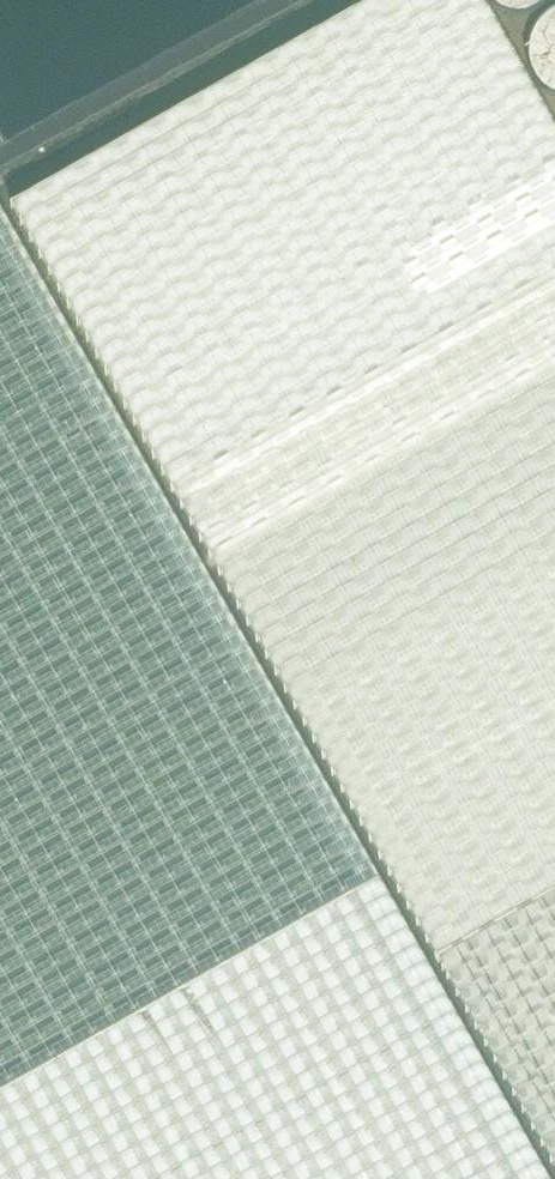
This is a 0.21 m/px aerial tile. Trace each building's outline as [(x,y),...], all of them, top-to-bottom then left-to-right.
[(13,208),(173,489),(554,1166),(554,135),(479,0),(381,0),(13,208)] [(0,211),(0,1178),(547,1178),(0,211)]
